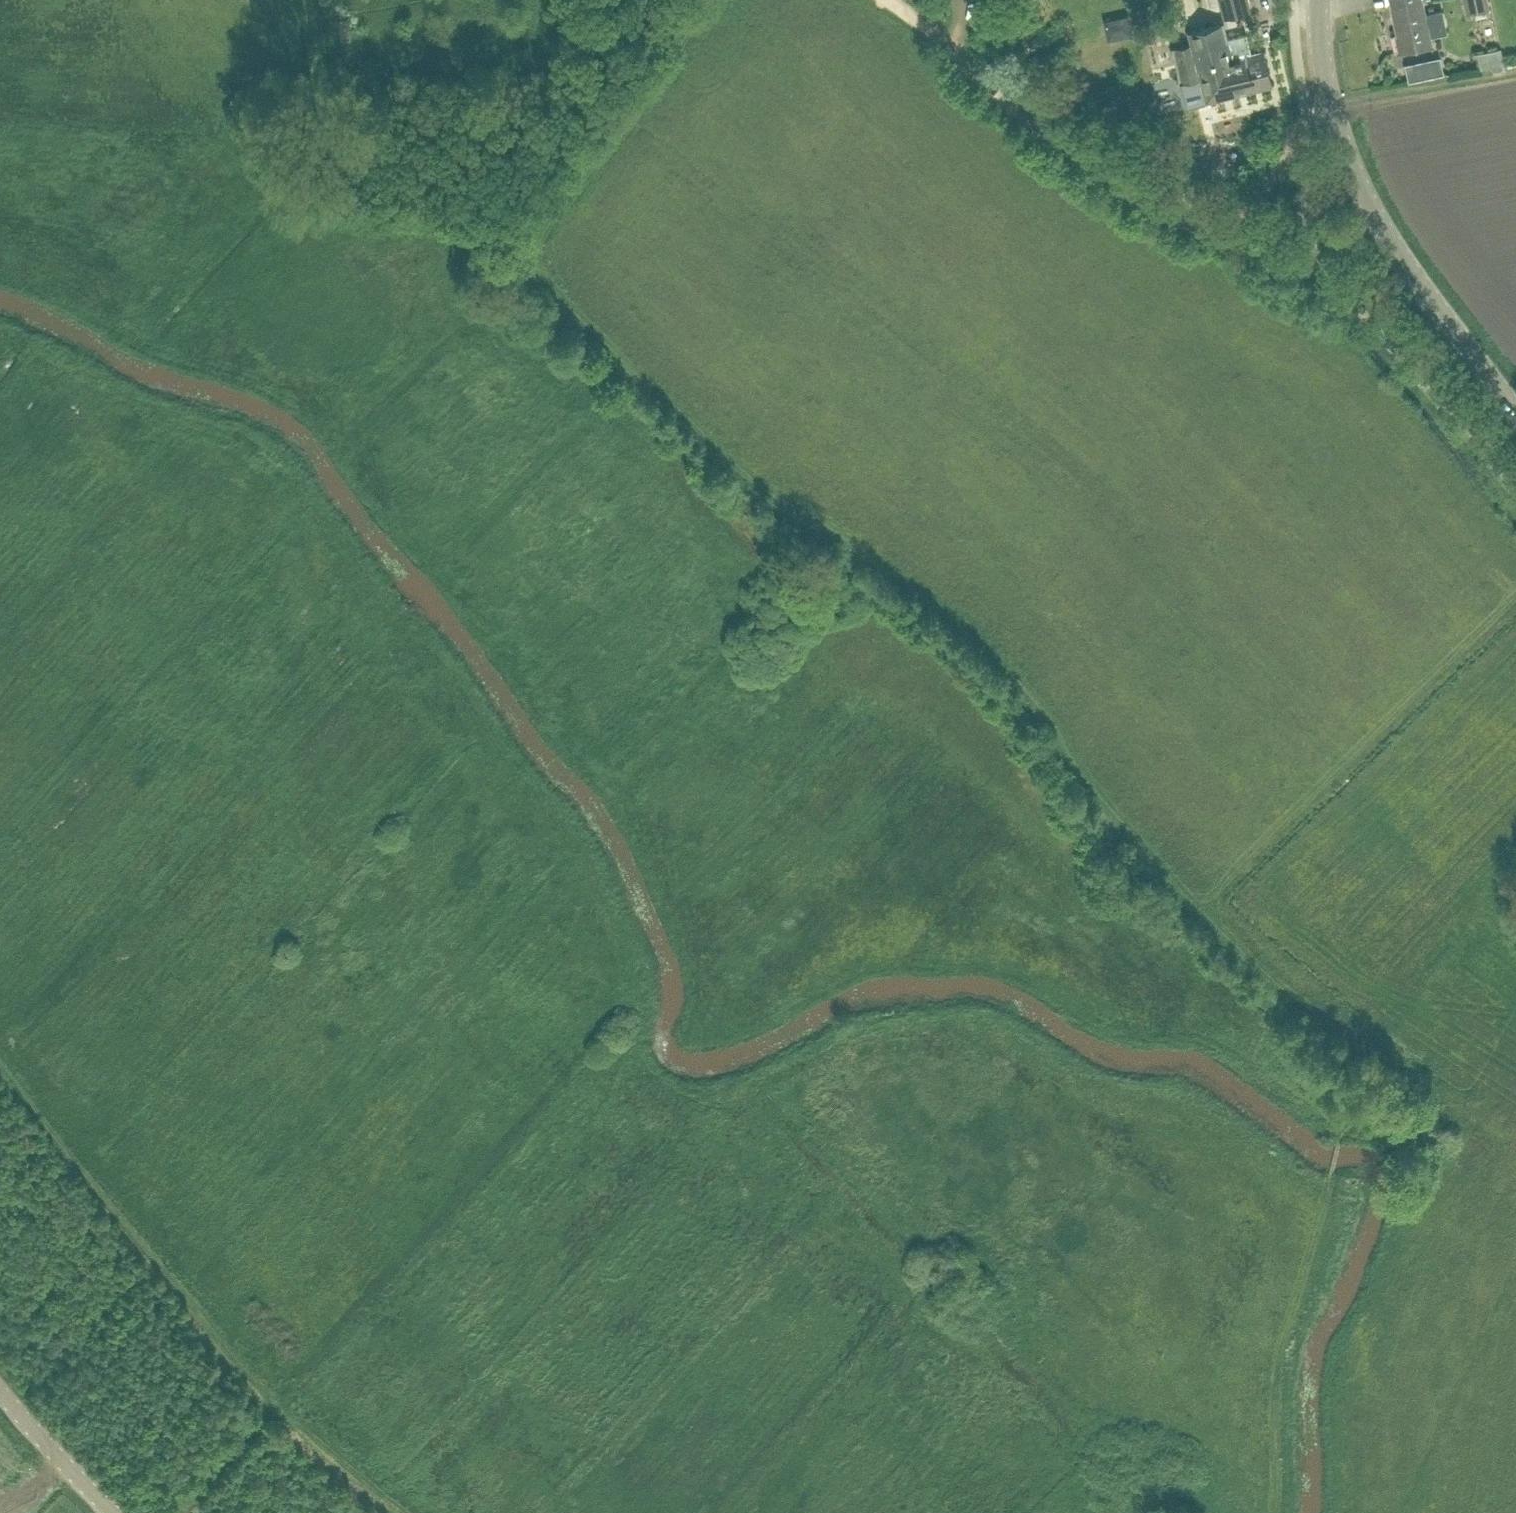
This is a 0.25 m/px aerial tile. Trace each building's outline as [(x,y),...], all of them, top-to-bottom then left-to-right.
[(1429,46),(1421,1),(1425,1),(1425,0),(1390,0),(1398,51),(1429,46)] [(1489,0),(1463,0),(1466,12),(1491,6),(1489,0)] [(1271,84),(1262,49),(1232,57),(1223,22),(1188,30),(1191,42),(1172,47),(1177,64),(1163,67),(1168,85),(1181,82),(1200,77),(1206,100),(1271,84)] [(1128,132),(1134,114),(1114,108),(1108,127),(1128,132)]
